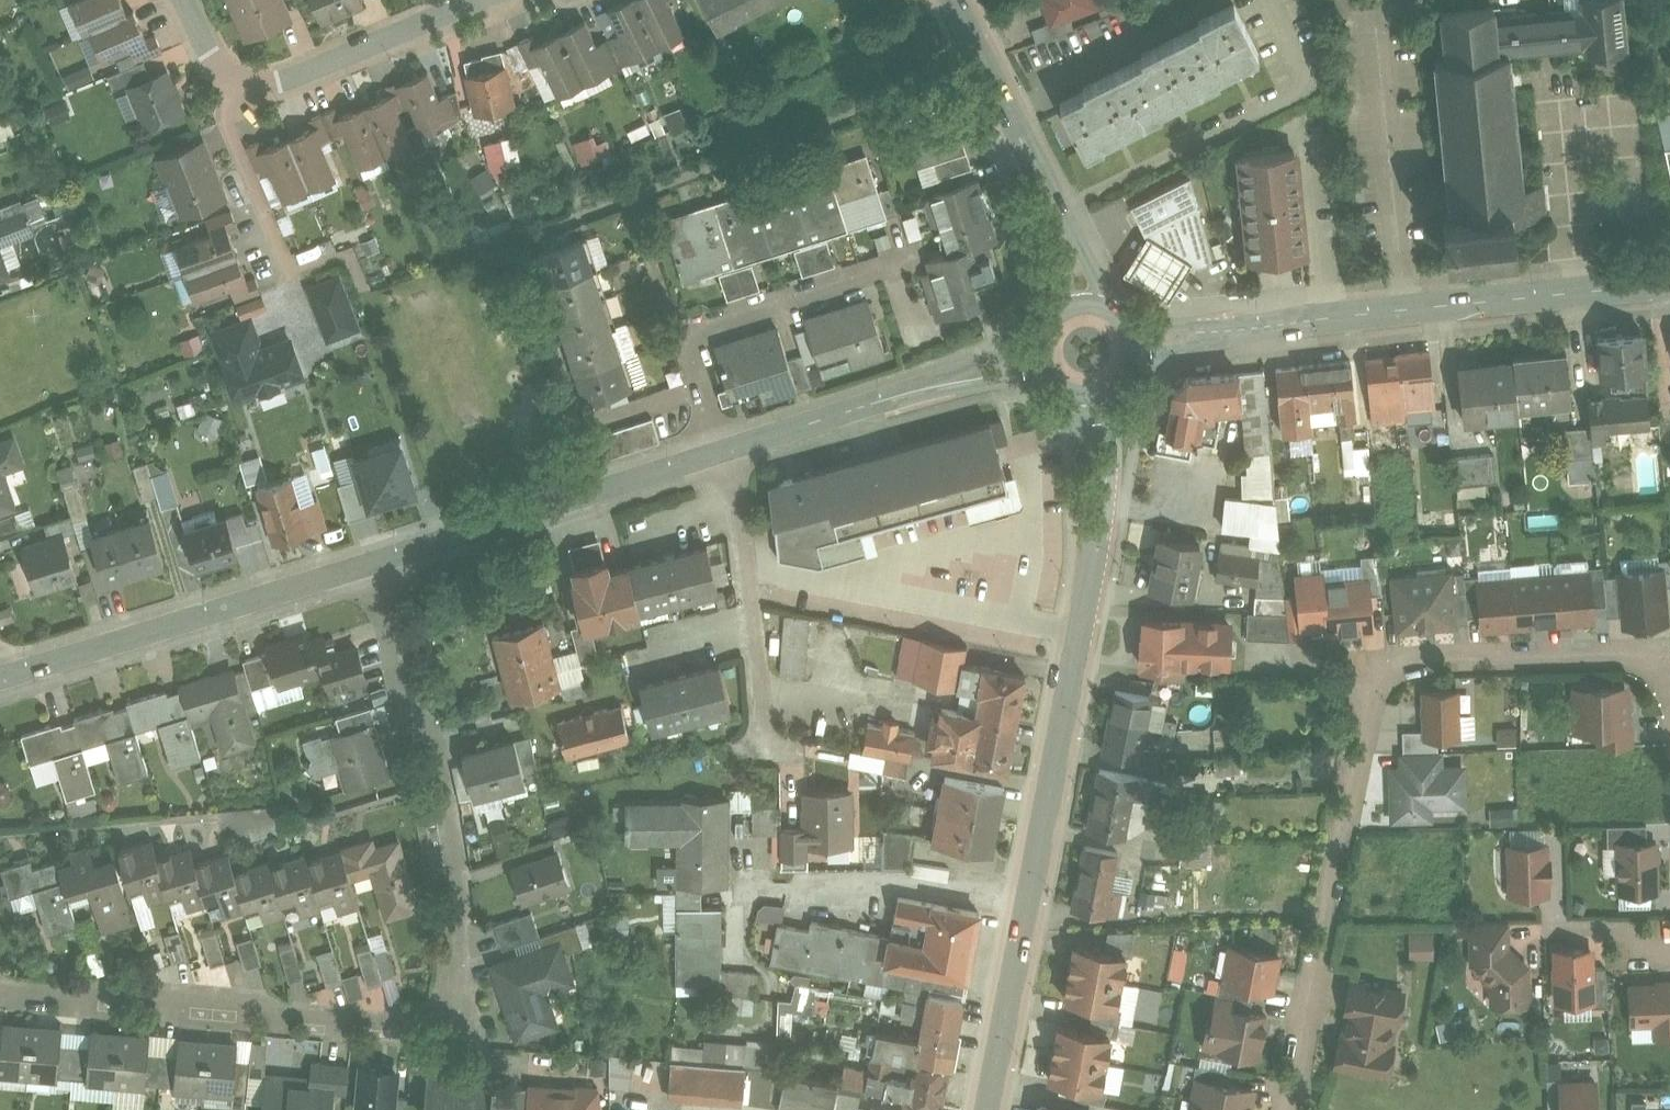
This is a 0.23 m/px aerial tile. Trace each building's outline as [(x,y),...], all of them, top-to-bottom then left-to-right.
[(72,1),(85,31),(95,27),(129,12),(123,0),(74,0),(72,1)] [(244,11),(238,14),(248,37),(291,19),(282,0),(239,0),(244,11)] [(313,3),(319,16),(322,17),(323,19),(364,2),(364,0),(314,0),(313,3)] [(637,0),(625,0),(609,8),(621,31),(634,59),(660,46),(637,0)] [(660,46),(685,34),(669,0),(637,0),(660,46)] [(718,26),(738,16),(737,14),(766,0),(705,0),(718,26)] [(1046,2),(1053,20),(1053,21),(1070,15),(1096,5),(1094,0),(1052,0),(1046,2)] [(1443,9),(1447,57),(1437,58),(1452,211),(1443,211),(1447,246),(1517,239),(1515,214),(1547,211),(1544,180),(1524,181),(1511,51),(1585,45),(1586,54),(1630,50),(1625,0),(1581,0),(1581,5),(1496,14),(1495,4),(1443,9)] [(1145,56),(1085,87),(1087,89),(1061,102),(1086,150),(1146,119),(1144,115),(1203,85),(1202,83),(1241,62),(1240,60),(1260,49),(1235,3),(1201,20),(1202,22),(1143,52),(1145,56)] [(129,12),(95,27),(108,57),(132,47),(148,40),(147,37),(135,10),(129,12)] [(1070,15),(1053,21),(1053,20),(1033,28),(1038,41),(1075,27),(1070,15)] [(597,43),(586,19),(560,32),(585,83),(609,71),(608,67),(609,66),(597,43)] [(621,31),(609,37),(623,65),(634,59),(621,31)] [(585,83),(560,32),(538,42),(535,44),(542,60),(560,95),(585,83)] [(156,33),(147,37),(148,40),(132,47),(138,62),(145,59),(164,51),(156,33)] [(535,34),(519,42),(529,62),(531,66),(542,60),(535,44),(538,42),(535,34)] [(623,65),(609,37),(597,43),(609,66),(608,67),(609,71),(623,65)] [(529,62),(519,42),(508,47),(518,68),(529,62)] [(506,66),(486,70),(483,57),(465,61),(478,114),(515,106),(506,66)] [(138,62),(109,74),(115,88),(151,73),(145,59),(138,62)] [(83,64),(59,74),(65,86),(88,75),(83,64)] [(429,70),(402,82),(411,103),(422,129),(448,118),(449,118),(440,97),(429,70)] [(167,71),(131,86),(148,125),(183,111),(178,98),(181,97),(175,84),(172,85),(167,71)] [(401,79),(387,85),(391,93),(392,93),(399,109),(411,103),(402,82),(401,79)] [(464,115),(458,90),(440,97),(449,118),(448,118),(449,122),(464,115)] [(399,109),(392,93),(391,93),(366,104),(386,152),(412,140),(399,109)] [(60,98),(45,102),(50,119),(64,116),(60,98)] [(386,152),(366,104),(341,115),(339,116),(346,131),(360,163),(386,152)] [(941,106),(897,121),(903,141),(909,139),(915,158),(930,153),(933,162),(968,151),(954,109),(943,112),(941,106)] [(341,115),(337,107),(324,113),(334,137),(346,131),(339,116),(341,115)] [(1652,113),(1659,146),(1669,144),(1669,110),(1652,113)] [(324,113),(311,118),(315,127),(315,126),(322,142),(334,137),(324,113)] [(315,127),(289,138),(310,185),(336,174),(322,142),(315,126),(315,127)] [(509,179),(504,166),(518,161),(508,132),(479,142),(494,185),(509,179)] [(264,148),(263,149),(270,165),(283,196),(310,185),(289,138),(264,148)] [(260,140),(247,146),(258,170),(270,165),(263,149),(264,148),(260,140)] [(202,143),(162,158),(168,174),(208,158),(202,143)] [(1295,149),(1243,154),(1253,259),(1305,254),(1295,149)] [(968,151),(933,162),(938,178),(973,167),(968,151)] [(867,154),(846,161),(849,169),(831,175),(848,228),(868,222),(866,214),(883,208),(877,191),(878,190),(867,154)] [(168,174),(167,174),(168,175),(183,212),(182,212),(183,213),(224,197),(224,196),(223,196),(209,159),(209,158),(208,158),(168,174)] [(474,192),(493,183),(486,165),(466,174),(474,192)] [(831,175),(813,181),(811,173),(791,179),(808,232),(825,226),(828,235),(848,228),(831,175)] [(1191,174),(1132,203),(1146,232),(1148,234),(1192,261),(1200,266),(1213,259),(1191,174)] [(791,179),(771,185),(774,194),(756,199),(773,252),(793,246),(790,238),(808,232),(791,179)] [(977,180),(933,194),(934,196),(927,199),(945,255),(930,260),(941,294),(933,297),(939,318),(978,305),(969,279),(989,272),(987,265),(993,263),(983,231),(992,228),(977,180)] [(900,212),(892,186),(878,190),(877,191),(883,208),(886,216),(900,212)] [(756,199),(738,205),(735,197),(716,203),(733,256),(750,251),(753,259),(773,252),(756,199)] [(0,207),(0,215),(3,222),(11,219),(15,231),(32,224),(22,199),(0,207)] [(699,218),(668,227),(685,280),(718,270),(715,262),(733,256),(716,203),(696,209),(699,218)] [(231,210),(207,219),(212,233),(228,227),(228,228),(237,225),(231,210)] [(905,238),(917,234),(910,213),(898,217),(905,238)] [(212,233),(176,246),(176,248),(180,247),(189,271),(185,272),(186,273),(238,254),(228,228),(228,227),(212,233)] [(1192,261),(1148,234),(1124,271),(1169,299),(1192,261)] [(587,237),(539,253),(549,283),(597,267),(587,237)] [(8,275),(0,253),(0,278),(8,275)] [(238,254),(186,273),(186,274),(189,273),(198,297),(195,298),(195,300),(231,287),(248,281),(247,280),(238,254)] [(597,267),(549,283),(558,312),(606,297),(597,267)] [(745,293),(737,269),(720,274),(729,299),(745,293)] [(339,273),(308,284),(328,339),(359,328),(339,273)] [(248,281),(231,287),(236,301),(261,292),(256,277),(247,280),(248,281)] [(263,296),(239,305),(243,318),(268,309),(263,296)] [(606,297),(558,312),(568,341),(610,327),(616,325),(606,297)] [(869,300),(806,320),(809,327),(819,360),(848,350),(853,364),(886,353),(869,300)] [(252,321),(215,334),(238,399),(308,375),(294,333),(260,345),(252,321)] [(626,322),(616,325),(610,327),(619,357),(625,355),(636,352),(626,322)] [(610,327),(568,341),(577,371),(619,357),(610,327)] [(809,327),(796,331),(803,354),(807,364),(819,360),(809,327)] [(779,329),(751,338),(750,336),(738,340),(738,342),(717,349),(729,388),(731,394),(732,393),(735,402),(762,393),(765,401),(798,391),(795,382),(796,382),(789,358),(779,329)] [(1644,329),(1600,334),(1604,375),(1629,372),(1631,394),(1589,397),(1592,426),(1593,438),(1612,436),(1612,433),(1616,433),(1617,447),(1635,445),(1635,451),(1645,450),(1647,469),(1613,472),(1615,490),(1666,484),(1660,422),(1654,423),(1650,391),(1652,391),(1644,329)] [(1431,351),(1399,354),(1401,373),(1399,374),(1402,402),(1407,401),(1408,407),(1436,404),(1431,351)] [(1547,354),(1514,357),(1515,361),(1519,406),(1572,401),(1568,352),(1566,352),(1566,354),(1547,356),(1547,354)] [(807,364),(803,354),(789,358),(796,382),(795,382),(798,391),(814,386),(807,364)] [(1399,354),(1368,357),(1375,422),(1409,419),(1408,407),(1407,401),(1402,402),(1399,374),(1401,373),(1399,354)] [(619,357),(577,371),(587,401),(635,385),(625,355),(619,357)] [(1351,360),(1333,362),(1337,406),(1337,407),(1338,419),(1358,417),(1351,360)] [(1515,361),(1460,366),(1465,419),(1520,413),(1519,406),(1515,361)] [(1333,362),(1302,365),(1303,384),(1308,384),(1311,409),(1337,407),(1337,406),(1333,362)] [(1302,365),(1277,368),(1284,432),(1313,429),(1311,409),(1308,384),(1303,384),(1302,365)] [(1265,369),(1240,372),(1243,401),(1249,401),(1268,398),(1265,369)] [(1240,372),(1188,377),(1175,389),(1167,435),(1215,444),(1220,417),(1217,414),(1244,411),(1243,401),(1240,372)] [(729,388),(719,391),(724,405),(735,402),(732,393),(731,394),(729,388)] [(1268,398),(1249,401),(1253,430),(1247,429),(1249,444),(1250,455),(1273,456),(1268,398)] [(661,441),(654,417),(641,421),(648,445),(661,441)] [(883,453),(865,458),(865,457),(861,458),(861,459),(844,464),(843,463),(840,464),(823,469),(822,469),(819,470),(801,475),(798,476),(798,477),(794,479),(794,478),(785,480),(778,489),(779,494),(773,496),(780,558),(820,566),(868,552),(862,532),(880,526),(880,527),(884,526),(901,521),(902,521),(905,520),(923,514),(923,515),(926,514),(944,509),(947,508),(965,503),(969,502),(968,502),(986,497),(990,496),(994,494),(996,499),(1009,496),(1008,491),(1011,490),(1010,487),(1009,487),(1001,457),(1000,453),(1000,454),(996,441),(1008,438),(1003,419),(992,422),(988,423),(971,428),(970,428),(967,429),(949,434),(946,435),(928,440),(928,439),(925,440),(925,441),(907,446),(907,445),(904,446),(904,447),(886,452),(886,451),(882,452),(883,453)] [(641,421),(628,425),(636,449),(648,445),(641,421)] [(628,425),(616,429),(623,453),(636,449),(628,425)] [(1592,426),(1566,428),(1568,459),(1595,456),(1593,438),(1592,426)] [(616,429),(603,434),(611,457),(623,453),(616,429)] [(603,434),(591,438),(598,461),(611,457),(603,434)] [(1369,445),(1355,447),(1354,436),(1343,437),(1346,468),(1356,467),(1357,470),(1371,469),(1370,454),(1369,445)] [(0,443),(0,511),(15,506),(2,469),(22,462),(14,439),(0,443)] [(405,441),(359,454),(365,475),(373,502),(420,489),(405,441)] [(1412,450),(1370,454),(1371,469),(1372,476),(1414,472),(1412,450)] [(314,470),(325,467),(321,451),(309,454),(314,470)] [(1495,452),(1453,456),(1456,485),(1497,481),(1495,452)] [(262,454),(241,460),(247,482),(269,476),(262,454)] [(148,461),(134,466),(145,500),(159,496),(148,461)] [(373,502),(365,475),(339,482),(350,519),(376,511),(373,502)] [(294,484),(276,489),(274,482),(259,487),(276,543),(310,533),(310,532),(301,505),(299,495),(298,496),(294,484)] [(89,517),(79,483),(64,487),(73,515),(75,521),(89,517)] [(1289,495),(1277,496),(1277,503),(1279,519),(1292,518),(1289,495)] [(1277,503),(1227,496),(1224,526),(1254,530),(1252,545),(1281,549),(1280,533),(1279,519),(1277,503)] [(323,528),(314,501),(301,505),(310,532),(323,528)] [(0,518),(0,537),(23,530),(17,512),(0,518)] [(73,515),(46,523),(50,538),(65,533),(65,534),(78,530),(75,521),(73,515)] [(228,516),(186,528),(198,566),(239,554),(228,516)] [(153,521),(138,525),(137,521),(122,526),(136,572),(165,562),(153,521)] [(122,526),(107,530),(109,534),(94,539),(107,580),(136,572),(122,526)] [(50,538),(24,546),(38,590),(78,578),(65,534),(65,533),(50,538)] [(1200,543),(1162,536),(1152,588),(1190,595),(1200,543)] [(708,546),(630,566),(640,608),(641,609),(719,588),(708,546)] [(1268,558),(1220,551),(1217,577),(1266,584),(1268,570),(1267,570),(1268,558)] [(1380,554),(1362,555),(1364,579),(1369,578),(1370,594),(1383,593),(1380,554)] [(1660,559),(1660,568),(1662,568),(1663,585),(1669,584),(1669,558),(1660,559)] [(607,560),(576,568),(579,580),(609,572),(607,560)] [(1604,565),(1589,566),(1589,573),(1591,573),(1593,605),(1608,604),(1605,576),(1604,565)] [(579,580),(575,581),(580,599),(583,598),(590,622),(591,627),(592,626),(617,620),(616,614),(640,608),(630,566),(609,572),(579,580)] [(1660,568),(1622,572),(1622,574),(1626,614),(1627,624),(1666,621),(1663,585),(1662,568),(1660,568)] [(1322,571),(1298,574),(1300,595),(1301,608),(1303,627),(1327,625),(1323,582),(1324,582),(1322,571)] [(1465,571),(1448,573),(1449,583),(1451,583),(1452,591),(1466,590),(1465,576),(1465,571)] [(1448,573),(1395,578),(1400,628),(1455,623),(1452,591),(1451,583),(1449,583),(1448,573)] [(1589,573),(1557,575),(1560,621),(1594,618),(1593,605),(1591,573),(1589,573)] [(1622,574),(1605,576),(1609,615),(1626,614),(1622,574)] [(1480,575),(1465,576),(1466,590),(1469,615),(1482,614),(1479,581),(1481,581),(1480,575)] [(1557,575),(1513,579),(1517,625),(1528,624),(1535,619),(1559,617),(1560,621),(1557,575)] [(1324,582),(1323,582),(1327,625),(1328,633),(1373,628),(1370,594),(1369,578),(1364,579),(1324,582)] [(1481,581),(1479,581),(1482,614),(1483,627),(1517,625),(1513,579),(1481,581)] [(1287,596),(1257,595),(1256,611),(1288,613),(1287,596)] [(1300,595),(1287,596),(1288,610),(1289,610),(1301,608),(1300,595)] [(1303,627),(1301,608),(1289,610),(1291,636),(1304,634),(1303,627)] [(1256,611),(1249,611),(1248,637),(1291,639),(1288,613),(1256,611)] [(810,617),(787,615),(782,673),(805,674),(810,617)] [(1181,621),(1148,620),(1148,619),(1147,619),(1146,637),(1143,637),(1143,639),(1144,639),(1143,660),(1142,661),(1142,662),(1145,662),(1145,665),(1157,665),(1156,680),(1187,679),(1188,662),(1181,662),(1183,621),(1181,621)] [(1231,624),(1183,621),(1181,662),(1188,662),(1229,664),(1231,624)] [(545,622),(494,635),(511,699),(562,686),(545,622)] [(590,622),(573,627),(582,663),(600,658),(592,626),(591,627),(590,622)] [(310,634),(270,646),(271,652),(280,680),(294,675),(295,680),(321,672),(310,634)] [(357,646),(338,652),(335,645),(327,647),(324,637),(313,641),(310,634),(321,672),(326,670),(332,688),(367,678),(357,646)] [(968,646),(924,637),(916,679),(942,684),(939,701),(957,704),(960,687),(980,691),(986,691),(990,668),(964,663),(968,646)] [(271,652),(244,660),(247,669),(253,688),(280,680),(271,652)] [(721,665),(642,685),(653,727),(731,707),(721,665)] [(1025,675),(990,668),(981,715),(981,716),(1016,722),(1026,674),(1025,674),(1025,675)] [(247,669),(235,673),(241,695),(254,691),(253,688),(247,669)] [(235,673),(211,681),(210,677),(181,686),(182,690),(190,714),(219,705),(221,712),(216,714),(226,748),(255,739),(241,695),(235,673)] [(1626,686),(1597,687),(1594,684),(1583,685),(1580,687),(1577,687),(1578,702),(1584,708),(1585,730),(1599,729),(1627,729),(1628,727),(1627,720),(1629,720),(1629,701),(1627,701),(1626,686)] [(1458,689),(1426,690),(1427,729),(1427,737),(1439,736),(1459,736),(1458,689)] [(182,690),(159,697),(157,693),(128,702),(130,706),(137,730),(166,721),(168,728),(163,730),(174,765),(202,756),(190,714),(182,690)] [(1152,696),(1117,690),(1111,721),(1146,727),(1152,696)] [(622,703),(558,720),(567,756),(631,739),(622,703)] [(105,709),(76,718),(77,722),(84,746),(113,737),(115,744),(110,745),(121,780),(150,772),(137,730),(130,706),(106,713),(105,709)] [(371,706),(338,716),(343,731),(332,735),(323,738),(322,735),(305,740),(309,750),(315,757),(316,756),(319,755),(325,753),(328,764),(344,759),(350,780),(344,782),(346,788),(392,774),(371,706)] [(981,715),(943,708),(941,718),(934,716),(930,741),(936,742),(933,756),(972,763),(981,716),(981,715)] [(338,716),(327,719),(332,735),(343,731),(338,716)] [(1016,722),(981,716),(972,763),(1007,770),(1016,722)] [(1178,721),(1165,718),(1163,730),(1176,732),(1178,721)] [(916,730),(869,721),(863,751),(887,756),(910,760),(916,730)] [(1146,727),(1111,721),(1105,751),(1140,758),(1146,727)] [(77,722),(53,729),(52,725),(23,734),(32,762),(61,753),(63,760),(57,761),(68,796),(97,788),(84,746),(77,722)] [(1237,727),(1215,728),(1217,753),(1239,752),(1237,727)] [(1628,727),(1627,729),(1599,729),(1599,746),(1635,745),(1634,727),(1628,727)] [(1427,729),(1404,730),(1405,751),(1440,750),(1439,736),(1427,737),(1427,729)] [(1176,732),(1163,730),(1161,742),(1174,745),(1176,732)] [(540,778),(531,735),(515,739),(526,782),(540,778)] [(515,739),(490,746),(501,788),(526,782),(515,739)] [(490,746),(464,752),(475,795),(501,788),(490,746)] [(1440,768),(1440,750),(1405,751),(1405,769),(1440,768)] [(887,756),(863,751),(861,767),(884,771),(887,756)] [(910,760),(887,756),(884,771),(907,776),(910,760)] [(1405,769),(1401,769),(1401,783),(1395,784),(1396,817),(1430,816),(1430,803),(1464,802),(1463,767),(1440,768),(1405,769)] [(1138,775),(1102,768),(1102,770),(1096,798),(1132,805),(1133,797),(1145,800),(1149,778),(1138,775)] [(1004,787),(946,776),(940,809),(997,819),(1004,787)] [(1180,785),(1154,780),(1149,809),(1162,811),(1164,799),(1177,802),(1180,785)] [(726,787),(725,808),(746,808),(747,787),(726,787)] [(851,791),(807,792),(808,828),(808,845),(809,845),(829,844),(834,844),(834,841),(851,841),(851,844),(852,844),(851,791)] [(1132,805),(1096,798),(1091,827),(1090,827),(1090,828),(1126,835),(1132,805)] [(723,799),(684,799),(684,803),(629,803),(629,819),(627,818),(627,827),(629,827),(629,840),(630,840),(630,832),(684,832),(683,882),(678,882),(678,883),(727,883),(727,837),(721,837),(721,824),(723,824),(723,799)] [(781,807),(754,807),(754,833),(782,833),(782,829),(781,807)] [(997,819),(940,809),(935,841),(991,852),(997,819)] [(1162,811),(1149,809),(1146,821),(1160,823),(1161,813),(1162,813),(1162,811)] [(1210,819),(1183,820),(1182,835),(1211,834),(1210,819)] [(1648,823),(1608,824),(1609,845),(1620,845),(1620,842),(1648,841),(1648,823)] [(1546,826),(1522,827),(1522,840),(1522,844),(1546,843),(1546,826)] [(1522,840),(1522,827),(1511,827),(1512,840),(1522,840)] [(808,828),(782,829),(782,833),(782,868),(809,868),(809,845),(808,845),(808,828)] [(916,833),(885,828),(885,868),(905,868),(911,861),(916,833)] [(1211,862),(1211,834),(1182,835),(1181,863),(1211,862)] [(152,841),(137,846),(134,844),(118,849),(136,906),(170,895),(170,893),(168,893),(157,856),(158,856),(153,838),(151,839),(152,841)] [(398,841),(374,848),(371,840),(343,849),(344,850),(351,876),(375,869),(389,913),(417,904),(398,841)] [(851,844),(851,841),(834,841),(834,844),(829,844),(829,858),(851,858),(851,844)] [(1648,841),(1620,842),(1620,845),(1620,890),(1658,889),(1657,841),(1648,841)] [(1522,844),(1512,844),(1513,892),(1548,891),(1547,876),(1551,875),(1550,858),(1547,858),(1546,843),(1522,844)] [(1087,845),(1075,907),(1107,914),(1108,911),(1119,913),(1123,893),(1112,891),(1119,852),(1087,845)] [(191,848),(175,853),(172,851),(158,856),(157,856),(168,893),(170,893),(182,889),(189,909),(209,903),(208,899),(207,899),(196,862),(196,861),(192,846),(190,846),(191,848)] [(344,850),(326,856),(323,854),(308,859),(323,908),(325,916),(360,906),(351,876),(344,850)] [(229,854),(213,858),(210,857),(196,861),(196,862),(207,899),(208,899),(221,895),(226,915),(246,909),(246,907),(234,870),(235,870),(229,851),(228,852),(229,854)] [(305,856),(289,861),(286,859),(271,864),(282,900),(297,896),(302,914),(323,908),(308,859),(306,853),(304,854),(305,856)] [(559,853),(516,867),(527,899),(570,885),(559,853)] [(88,858),(61,867),(69,893),(102,883),(104,889),(94,892),(105,926),(134,918),(116,860),(91,867),(88,858)] [(58,860),(34,867),(32,859),(3,867),(8,881),(12,895),(36,887),(50,932),(78,923),(78,922),(69,893),(61,867),(58,860)] [(268,862),(252,867),(250,866),(235,870),(234,870),(246,907),(260,902),(266,921),(286,914),(282,900),(271,864),(269,860),(268,860),(268,862)] [(951,868),(912,862),(910,874),(949,880),(951,868)] [(1161,868),(1135,863),(1128,897),(1154,903),(1159,878),(1161,868)] [(1188,879),(1177,878),(1177,879),(1159,878),(1154,903),(1183,908),(1188,879)] [(0,883),(0,904),(2,910),(15,906),(12,895),(8,881),(0,883)] [(702,893),(678,893),(678,907),(702,907),(702,893)] [(980,912),(900,896),(894,922),(910,925),(907,940),(891,937),(887,961),(926,968),(968,976),(980,912)] [(777,921),(780,904),(753,900),(751,918),(777,921)] [(702,907),(678,907),(679,982),(721,982),(722,982),(722,969),(723,907),(702,907)] [(521,915),(495,923),(504,948),(539,936),(541,936),(540,934),(528,938),(521,915)] [(101,947),(92,918),(78,922),(78,923),(87,952),(101,947)] [(1508,959),(1507,920),(1473,921),(1473,962),(1488,961),(1488,960),(1508,959)] [(891,937),(813,922),(811,930),(780,924),(773,960),(882,982),(887,961),(891,937)] [(541,936),(539,936),(543,949),(560,943),(563,953),(585,946),(577,923),(541,936)] [(1138,928),(1108,929),(1105,948),(1124,952),(1124,953),(1132,954),(1138,928)] [(181,930),(166,934),(174,961),(189,957),(181,930)] [(217,931),(202,935),(212,966),(226,961),(217,931)] [(1433,955),(1433,935),(1412,936),(1412,956),(1433,955)] [(263,963),(254,936),(238,941),(246,968),(263,963)] [(543,949),(495,965),(519,1036),(553,1025),(541,991),(572,980),(563,953),(560,943),(543,949)] [(1105,948),(1076,943),(1074,953),(1072,953),(1069,965),(1071,966),(1071,970),(1119,980),(1120,974),(1123,975),(1126,959),(1123,958),(1124,953),(1124,952),(1105,948)] [(296,945),(281,950),(290,981),(305,977),(296,945)] [(1168,946),(1163,975),(1176,978),(1181,949),(1168,946)] [(1280,955),(1232,946),(1232,949),(1226,976),(1226,979),(1226,980),(1260,987),(1273,989),(1280,955)] [(373,947),(358,951),(369,987),(384,982),(382,978),(375,953),(373,947)] [(335,948),(318,953),(328,986),(345,981),(335,948)] [(395,974),(388,949),(375,953),(382,978),(395,974)] [(1232,949),(1222,951),(1219,970),(1226,976),(1232,949)] [(1592,949),(1557,950),(1558,968),(1556,969),(1557,988),(1559,989),(1565,989),(1565,1000),(1592,999),(1594,999),(1593,966),(1592,949)] [(1528,965),(1521,959),(1508,959),(1488,960),(1488,961),(1489,982),(1493,986),(1494,1002),(1529,1001),(1528,995),(1531,993),(1531,983),(1528,981),(1528,965)] [(926,968),(887,961),(882,982),(902,985),(910,982),(922,984),(926,968)] [(1609,1005),(1607,966),(1593,966),(1594,999),(1592,999),(1592,1006),(1609,1005)] [(968,976),(926,968),(922,984),(965,992),(968,976)] [(760,972),(722,969),(722,982),(721,982),(721,993),(756,996),(760,972)] [(1119,980),(1071,970),(1065,997),(1094,1003),(1114,1007),(1114,1006),(1115,1002),(1118,1002),(1121,985),(1118,985),(1119,980)] [(1260,987),(1226,980),(1226,979),(1222,978),(1219,992),(1253,999),(1257,1000),(1260,987)] [(1404,992),(1352,982),(1347,1011),(1350,1011),(1345,1035),(1342,1035),(1337,1064),(1388,1074),(1394,1045),(1391,1044),(1395,1020),(1398,1021),(1404,992)] [(820,987),(795,983),(794,999),(818,1003),(820,987)] [(1631,984),(1633,1022),(1663,1021),(1663,1034),(1669,1034),(1669,983),(1631,984)] [(929,991),(908,987),(903,1013),(924,1017),(929,991)] [(964,998),(929,991),(924,1017),(923,1026),(957,1032),(964,998)] [(1253,999),(1219,992),(1216,1005),(1251,1012),(1253,999)] [(794,999),(780,998),(779,1033),(792,1035),(794,1010),(817,1013),(818,1003),(794,999)] [(1114,1007),(1094,1003),(1091,1016),(1119,1022),(1122,1007),(1114,1006),(1114,1007)] [(1251,1012),(1216,1005),(1212,1024),(1210,1023),(1209,1030),(1222,1032),(1219,1049),(1260,1057),(1268,1015),(1251,1012)] [(1119,1022),(1091,1016),(1089,1029),(1108,1033),(1108,1034),(1117,1035),(1119,1022)] [(1089,1029),(1060,1023),(1058,1035),(1056,1035),(1053,1047),(1056,1048),(1055,1050),(1103,1060),(1104,1055),(1107,1056),(1110,1039),(1107,1038),(1108,1034),(1108,1033),(1089,1029)] [(4,1025),(3,1036),(0,1069),(0,1070),(30,1073),(34,1028),(4,1025)] [(957,1032),(923,1026),(920,1037),(916,1060),(951,1066),(957,1032)] [(63,1030),(34,1028),(30,1073),(59,1076),(62,1042),(63,1030)] [(920,1037),(878,1030),(874,1052),(902,1057),(916,1060),(920,1037)] [(121,1036),(91,1033),(90,1045),(87,1078),(117,1081),(121,1036)] [(150,1038),(121,1036),(117,1081),(146,1084),(149,1050),(150,1038)] [(780,1043),(749,1039),(748,1046),(746,1065),(767,1066),(776,1068),(780,1043)] [(209,1043),(179,1041),(178,1053),(175,1086),(204,1089),(209,1043)] [(748,1046),(706,1041),(704,1061),(746,1065),(748,1046)] [(76,1043),(62,1042),(59,1076),(74,1077),(76,1043)] [(90,1045),(76,1043),(74,1077),(87,1078),(90,1045)] [(238,1046),(209,1043),(204,1089),(234,1091),(237,1058),(238,1046)] [(164,1051),(149,1050),(146,1084),(161,1085),(164,1051)] [(1103,1060),(1055,1050),(1050,1078),(1079,1083),(1098,1087),(1098,1086),(1099,1081),(1102,1082),(1105,1066),(1102,1065),(1103,1060)] [(178,1053),(164,1051),(161,1085),(175,1086),(178,1053)] [(601,1052),(601,1085),(625,1086),(626,1053),(601,1052)] [(895,1056),(874,1052),(870,1070),(867,1087),(907,1095),(911,1081),(889,1076),(892,1065),(894,1058),(895,1056)] [(916,1060),(902,1057),(902,1059),(894,1058),(892,1065),(910,1068),(914,1068),(916,1060)] [(251,1059),(237,1058),(234,1091),(248,1093),(251,1059)] [(704,1061),(672,1059),(669,1094),(743,1099),(746,1065),(704,1061)] [(951,1066),(916,1060),(914,1068),(911,1081),(907,1095),(944,1103),(951,1066)] [(350,1065),(313,1061),(311,1080),(310,1089),(334,1091),(347,1093),(350,1065)] [(401,1096),(402,1065),(364,1063),(361,1109),(400,1109),(401,1096)] [(1232,1071),(1197,1064),(1194,1078),(1199,1079),(1199,1078),(1229,1084),(1232,1071)] [(767,1066),(746,1065),(743,1099),(779,1105),(786,1070),(776,1068),(767,1066)] [(870,1070),(845,1065),(842,1082),(860,1086),(867,1087),(870,1070)] [(786,1070),(779,1105),(804,1109),(832,1109),(839,1081),(786,1070)] [(428,1074),(426,1103),(422,1103),(421,1109),(426,1109),(506,1109),(508,1085),(469,1081),(468,1080),(467,1078),(465,1077),(428,1074)] [(267,1076),(263,1109),(332,1109),(334,1091),(310,1089),(311,1080),(267,1076)] [(1548,1077),(1549,1109),(1562,1109),(1561,1081),(1563,1081),(1562,1077),(1548,1077)] [(1199,1078),(1199,1079),(1195,1098),(1224,1104),(1223,1109),(1249,1109),(1254,1089),(1229,1084),(1199,1078)] [(1561,1081),(1562,1109),(1597,1109),(1596,1080),(1563,1081),(1561,1081)] [(839,1081),(832,1109),(855,1109),(860,1086),(842,1082),(839,1081)] [(1098,1087),(1079,1083),(1076,1097),(1103,1102),(1106,1088),(1098,1086),(1098,1087)] [(508,1085),(506,1109),(522,1109),(524,1086),(508,1085)] [(529,1086),(527,1109),(540,1109),(542,1087),(529,1086)] [(570,1092),(570,1093),(558,1092),(555,1088),(542,1087),(540,1109),(598,1109),(596,1087),(578,1086),(570,1092)] [(907,1095),(904,1109),(943,1109),(944,1103),(907,1095)] [(409,1096),(401,1096),(400,1109),(408,1109),(409,1096)] [(1195,1098),(1193,1109),(1223,1109),(1224,1104),(1195,1098)] [(1633,1100),(1633,1109),(1647,1109),(1647,1100),(1633,1100)]
